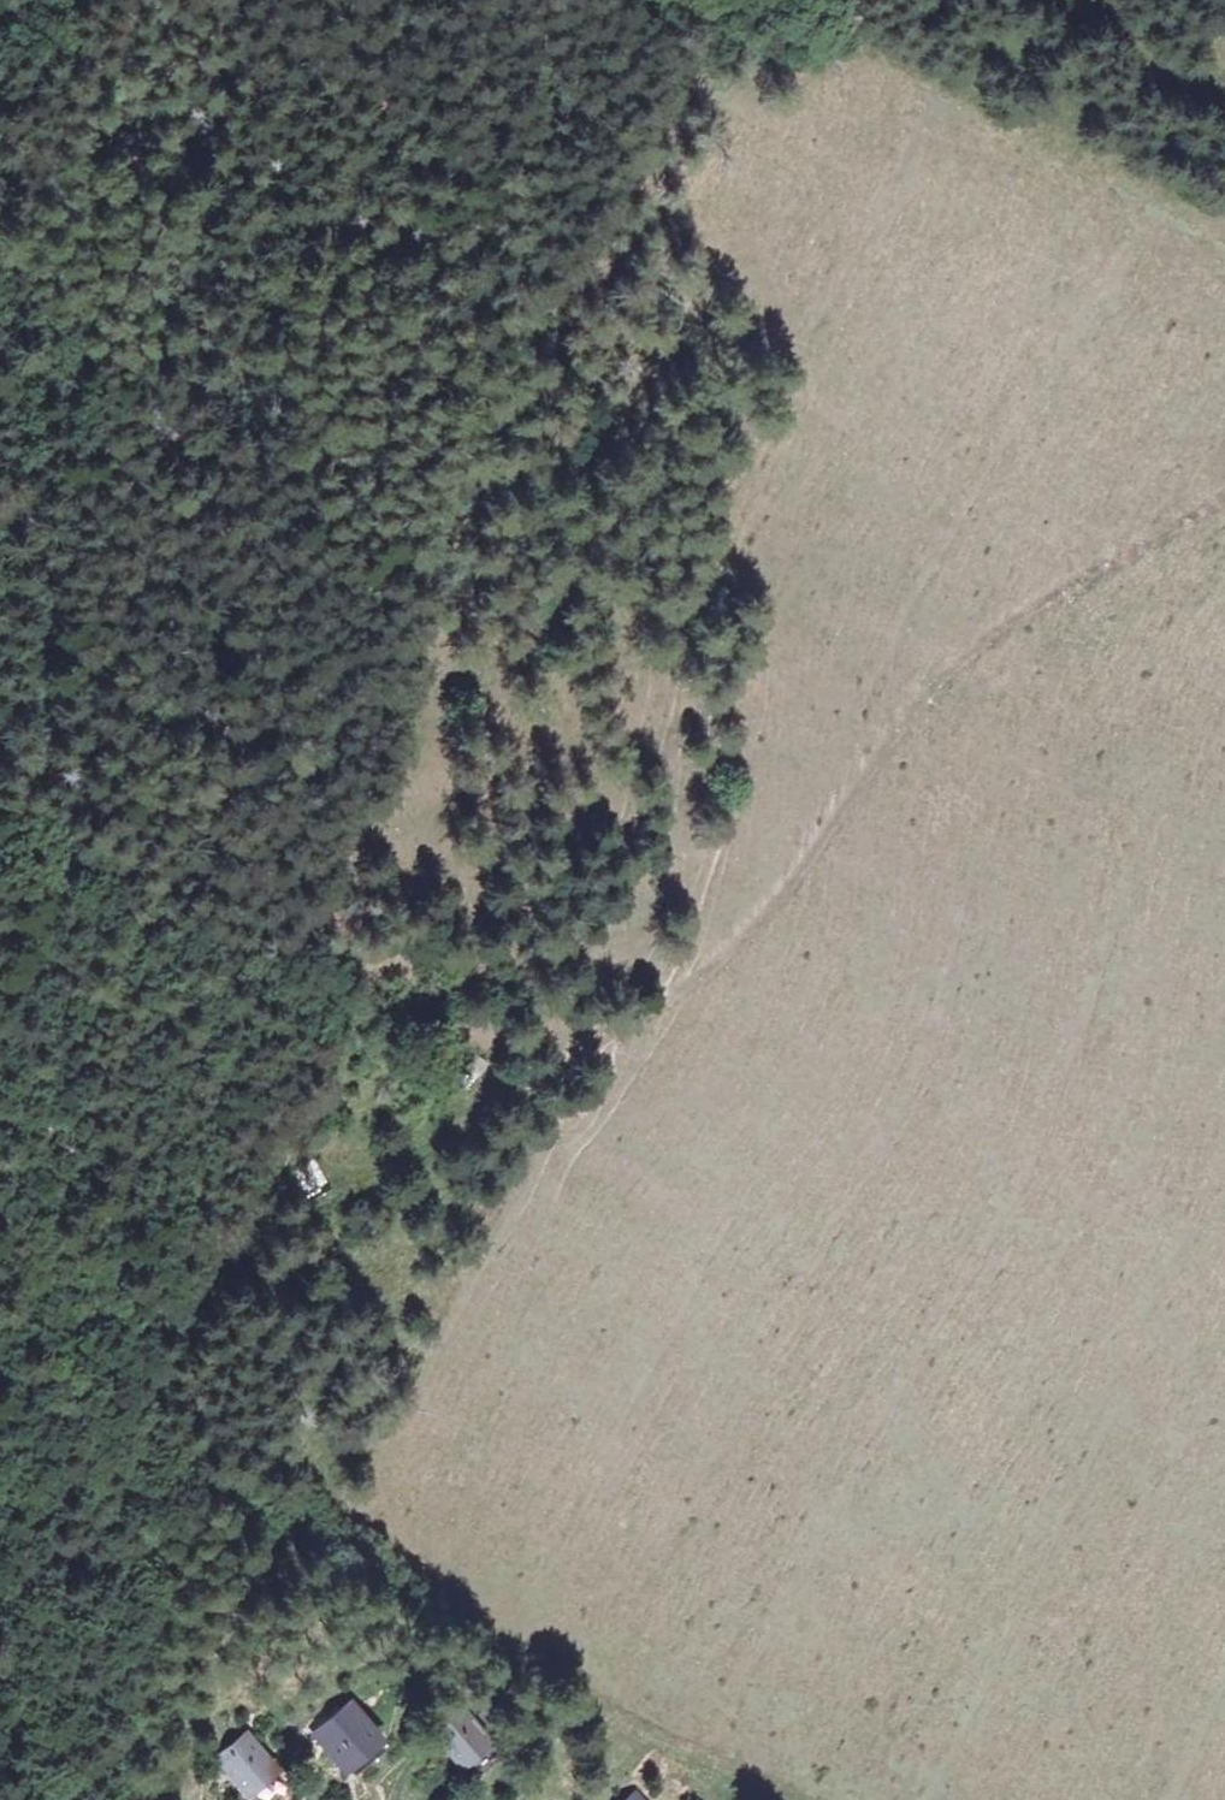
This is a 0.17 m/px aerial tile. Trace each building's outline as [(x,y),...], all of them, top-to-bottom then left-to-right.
[(358,1146),(339,1136),(330,1149),(347,1158),(358,1146)] [(365,1711),(340,1731),(368,1767),(392,1747),(365,1711)] [(480,1715),(455,1736),(482,1769),(506,1749),(480,1715)] [(271,1742),(247,1763),(275,1797),(299,1777),(271,1742)]
